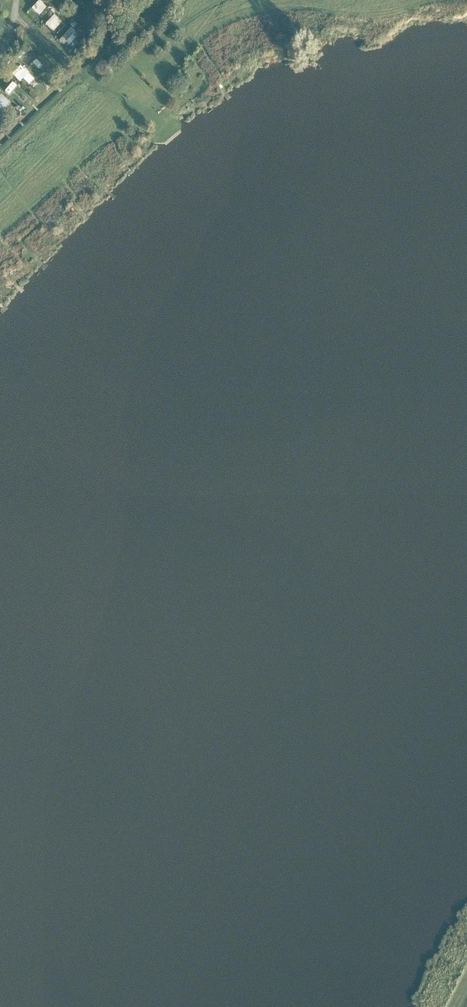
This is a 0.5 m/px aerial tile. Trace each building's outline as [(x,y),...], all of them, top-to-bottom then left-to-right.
[(40,16),(48,6),(41,0),(39,0),(32,9),(40,16)] [(55,32),(64,22),(55,14),(46,24),(55,32)] [(72,27),(61,39),(68,46),(79,34),(72,27)] [(21,82),(24,79),(29,85),(35,80),(22,65),(13,73),(21,82)] [(10,105),(4,96),(0,99),(0,110),(1,111),(10,105)]
